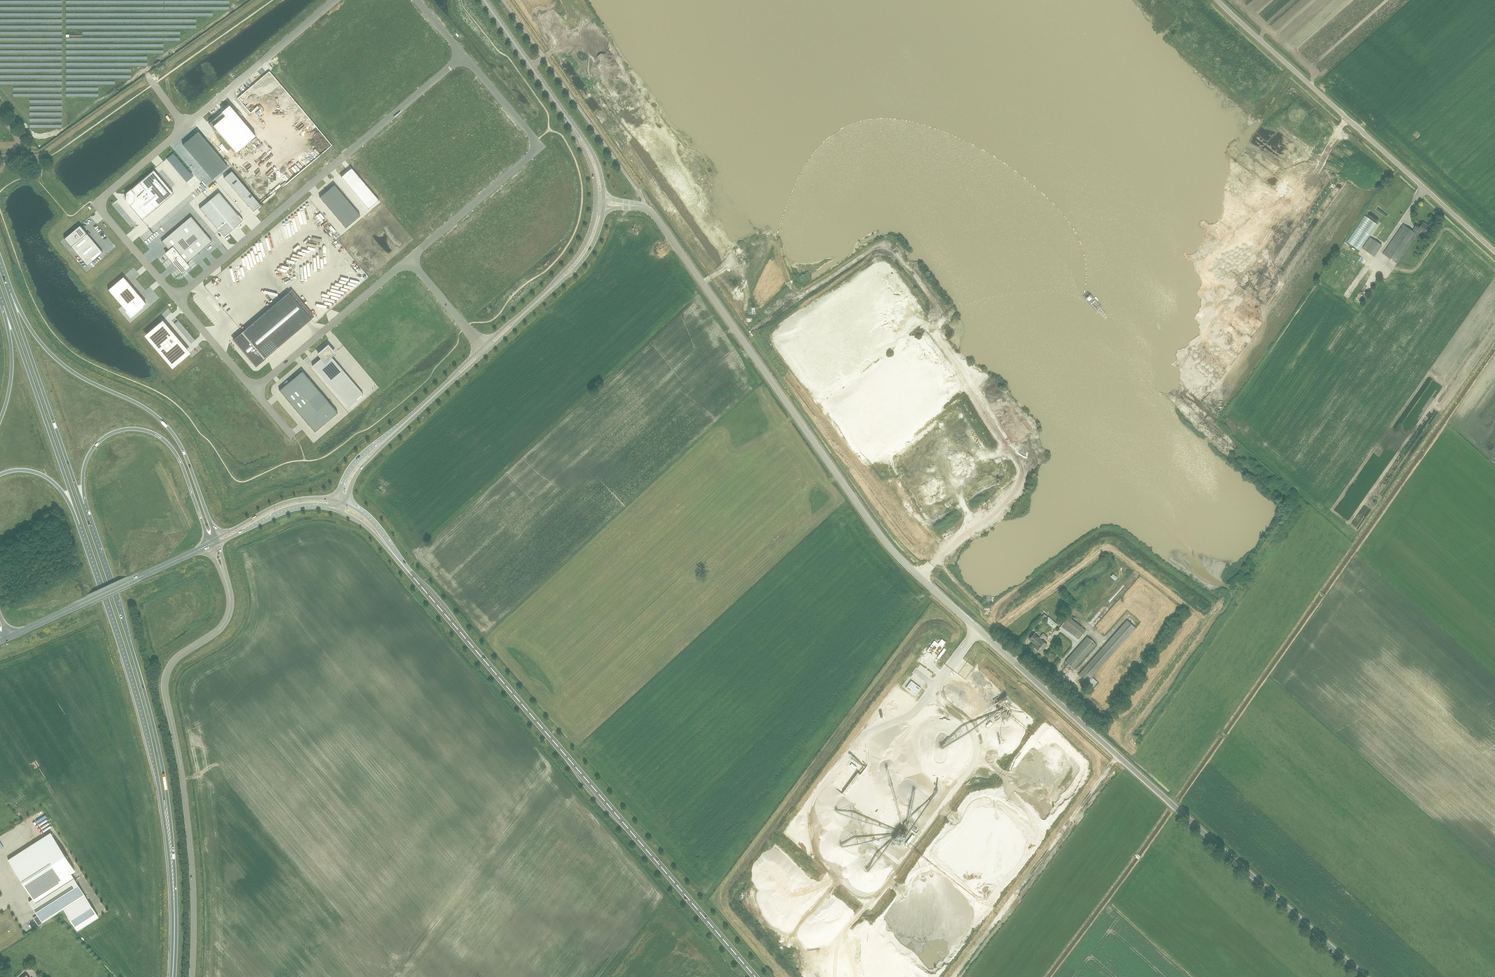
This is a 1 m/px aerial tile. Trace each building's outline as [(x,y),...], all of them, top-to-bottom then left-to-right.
[(1352,77),(1350,76),(1348,78),(1356,86),(1360,81),(1352,74),(1351,75),(1353,76),(1352,77)] [(229,105),(208,123),(215,131),(216,129),(236,153),(255,136),(229,105)] [(198,131),(182,144),(212,179),(227,166),(198,131)] [(351,168),(341,177),(368,209),(379,200),(351,168)] [(126,200),(125,200),(129,204),(142,220),(173,193),(153,170),(130,190),(126,193),(127,193),(126,200)] [(231,171),(223,177),(253,212),(261,205),(231,171)] [(334,185),(319,197),(345,228),(360,215),(334,185)] [(219,192),(199,208),(219,231),(224,237),(229,232),(237,225),(243,221),(238,215),(219,192)] [(309,198),(290,214),(320,252),(340,236),(309,198)] [(191,216),(161,241),(167,248),(163,252),(181,273),(189,266),(186,263),(212,241),(191,216)] [(1412,231),(1403,224),(1383,254),(1397,263),(1403,254),(1405,252),(1416,235),(1417,236),(1421,230),(1427,235),(1432,228),(1423,222),(1419,229),(1415,226),(1412,231)] [(80,225),(64,239),(87,265),(103,252),(80,225)] [(1375,240),(1371,237),(1363,248),(1367,251),(1375,240)] [(123,276),(108,289),(131,316),(146,303),(123,276)] [(289,292),(233,339),(256,366),(311,319),(289,292)] [(162,323),(147,336),(172,365),(187,353),(162,323)] [(321,357),(312,365),(348,408),(364,394),(331,356),(334,353),(328,345),(318,353),(321,357)] [(302,370),(279,390),(315,432),(338,412),(302,370)] [(933,558),(937,552),(931,548),(927,554),(933,558)] [(1088,630),(1070,616),(1061,628),(1079,642),(1088,630)] [(1123,635),(1128,639),(1138,627),(1133,623),(1123,635)] [(1094,677),(1090,682),(1095,686),(1099,682),(1094,677)] [(50,832),(8,859),(33,898),(29,901),(38,916),(36,917),(35,919),(38,924),(63,908),(77,930),(98,916),(84,895),(71,873),(75,871),(67,858),(50,832)] [(702,908),(700,910),(710,921),(712,919),(702,908)]
